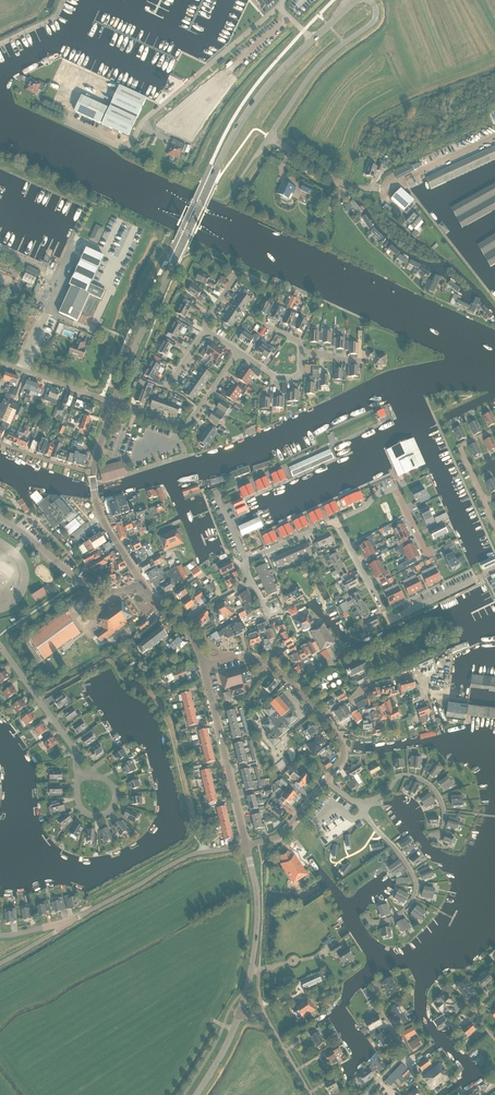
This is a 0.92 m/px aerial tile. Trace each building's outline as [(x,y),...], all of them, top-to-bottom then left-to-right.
[(261,5),(262,4),(264,7),(263,8),(262,10),(263,9),(264,7),(266,5),(267,6),(269,5),(270,4),(272,2),(270,1),(272,0),(256,0),(261,5)] [(163,117),(159,126),(188,139),(192,131),(194,132),(198,123),(200,124),(204,116),(206,117),(210,108),(212,109),(215,101),(217,102),(221,93),(223,94),(227,86),(210,78),(206,86),(202,84),(198,93),(194,91),(190,99),(186,98),(182,106),(179,104),(175,113),(171,111),(167,119),(163,117)] [(38,83),(32,80),(29,85),(28,85),(26,89),(31,91),(36,93),(38,90),(43,92),(46,85),(39,81),(38,83)] [(129,138),(138,119),(146,100),(119,88),(102,126),(129,139),(129,138)] [(107,110),(82,98),(74,114),(100,126),(107,110)] [(182,152),(185,145),(178,142),(176,147),(172,145),(170,150),(169,150),(167,154),(171,156),(172,156),(177,158),(180,151),(182,152)] [(426,178),(431,189),(494,160),(494,146),(426,178)] [(385,170),(387,163),(380,161),(377,170),(381,172),(382,169),(385,170)] [(373,178),(377,167),(369,165),(366,175),(373,178)] [(396,180),(414,171),(411,165),(393,174),(396,180)] [(294,193),(296,188),(284,182),(281,188),(280,188),(277,194),(288,199),(291,192),(294,193)] [(451,208),(456,218),(494,197),(494,183),(451,208)] [(310,195),(313,188),(303,184),(301,190),(310,195)] [(413,200),(401,189),(394,197),(393,196),(391,199),(391,200),(403,211),(408,216),(404,220),(414,229),(421,221),(412,212),(413,211),(408,207),(413,200)] [(456,218),(462,228),(494,210),(494,197),(456,218)] [(354,201),(350,204),(358,214),(361,211),(354,201)] [(386,203),(383,207),(389,211),(392,207),(386,203)] [(366,216),(362,218),(369,230),(373,227),(366,216)] [(98,243),(104,229),(96,225),(94,231),(92,233),(90,239),(98,243)] [(374,228),(370,232),(379,242),(384,238),(374,228)] [(477,245),(484,256),(494,249),(494,234),(477,245)] [(396,256),(399,252),(392,246),(388,250),(396,256)] [(71,286),(59,313),(77,322),(82,312),(84,313),(86,317),(88,316),(89,315),(92,317),(100,300),(101,300),(105,291),(94,286),(94,285),(91,284),(92,281),(93,282),(98,269),(104,257),(86,249),(81,261),(69,285),(71,286)] [(484,256),(491,267),(494,264),(494,249),(484,256)] [(409,260),(400,254),(397,258),(406,265),(409,260)] [(422,264),(410,259),(408,264),(418,270),(422,264)] [(39,277),(41,273),(28,266),(25,271),(39,277)] [(422,267),(420,271),(429,278),(431,274),(422,267)] [(28,274),(26,273),(22,281),(27,283),(25,288),(31,290),(36,278),(28,274)] [(214,288),(215,285),(207,281),(209,277),(199,273),(196,280),(214,288)] [(441,277),(435,275),(433,281),(429,291),(434,293),(441,277)] [(433,281),(428,279),(424,289),(429,291),(433,281)] [(462,290),(451,281),(448,284),(459,294),(462,290)] [(208,296),(192,285),(188,291),(197,298),(199,295),(206,299),(208,296)] [(235,297),(247,305),(251,299),(243,294),(240,297),(237,295),(235,297)] [(247,305),(235,297),(233,295),(231,297),(234,299),(237,302),(235,305),(243,311),(247,305)] [(292,295),(288,305),(292,307),(297,297),(292,295)] [(476,298),(470,311),(473,312),(479,299),(476,298)] [(179,308),(188,313),(191,308),(196,310),(198,307),(192,304),(193,301),(190,300),(189,302),(184,299),(179,308)] [(470,307),(458,301),(456,305),(469,311),(470,307)] [(268,316),(273,306),(270,305),(263,302),(259,312),(265,315),(265,314),(268,316)] [(479,307),(479,308),(493,324),(494,322),(494,317),(483,303),(479,307)] [(283,316),(287,309),(277,304),(275,308),(273,306),(268,316),(267,318),(275,321),(277,320),(278,320),(280,314),(283,316)] [(239,316),(243,311),(235,305),(232,309),(229,306),(227,308),(239,316)] [(185,318),(188,313),(179,308),(176,313),(181,316),(180,319),(188,324),(190,321),(185,318)] [(235,322),(239,316),(227,308),(226,310),(229,313),(227,316),(235,322)] [(293,327),(297,318),(295,317),(296,314),(287,309),(283,316),(286,317),(283,323),(290,326),(290,325),(293,327)] [(227,316),(223,314),(222,316),(225,319),(223,322),(224,323),(223,325),(223,326),(226,328),(227,328),(228,326),(231,328),(235,322),(227,316)] [(297,318),(293,327),(296,328),(296,329),(302,332),(305,326),(308,327),(309,323),(307,322),(308,319),(302,317),(301,319),(300,319),(297,318)] [(174,322),(171,328),(180,333),(183,327),(190,331),(192,328),(184,324),(181,322),(176,319),(174,322)] [(243,333),(239,339),(244,343),(249,335),(251,332),(247,330),(249,327),(244,324),(240,330),(243,333)] [(171,328),(168,333),(173,336),(171,339),(182,345),(183,342),(177,338),(180,333),(171,328)] [(321,341),(321,332),(318,332),(317,332),(318,329),(312,329),(311,332),(310,342),(317,343),(317,341),(321,341)] [(321,332),(321,341),(323,341),(323,343),(330,343),(331,333),(331,330),(324,330),(324,332),(321,332)] [(249,335),(244,343),(249,346),(253,340),(256,342),(260,336),(256,334),(253,334),(252,337),(249,335)] [(343,339),(344,337),(339,335),(338,335),(338,338),(334,338),(333,347),(336,347),(336,349),(344,349),(344,339),(343,339)] [(262,356),(267,348),(265,346),(266,344),(266,341),(262,338),(259,344),(261,346),(257,352),(262,356)] [(83,349),(85,342),(78,339),(75,347),(72,345),(69,354),(72,355),(71,356),(76,358),(76,356),(83,359),(86,350),(83,349)] [(169,344),(163,341),(157,352),(166,357),(173,346),(174,347),(176,344),(170,341),(169,344)] [(357,355),(357,344),(350,343),(350,341),(346,341),(346,350),(350,351),(350,354),(357,355)] [(211,358),(218,348),(212,344),(208,351),(204,348),(200,355),(203,357),(206,354),(211,358)] [(267,348),(262,356),(267,359),(271,353),(274,355),(278,349),(275,347),(273,347),(270,344),(267,348)] [(218,348),(211,358),(216,361),(214,365),(218,367),(222,361),(219,359),(223,352),(218,348)] [(376,355),(374,355),(374,352),(368,351),(368,358),(374,358),(375,358),(375,365),(385,365),(385,355),(376,355)] [(149,367),(158,372),(161,367),(160,366),(161,363),(159,361),(157,364),(152,361),(149,367)] [(358,377),(358,366),(351,366),(351,368),(348,368),(347,377),(358,377)] [(155,377),(158,372),(149,367),(144,375),(149,378),(148,381),(157,384),(160,380),(155,377)] [(241,373),(250,380),(254,374),(258,377),(261,374),(253,368),(250,372),(245,367),(241,373)] [(198,373),(208,380),(212,375),(202,368),(198,373)] [(345,381),(345,372),(342,372),(342,370),(335,369),(335,380),(336,380),(336,382),(337,382),(338,383),(339,383),(340,382),(341,382),(342,380),(345,381)] [(198,373),(195,378),(204,385),(208,380),(198,373)] [(246,385),(250,380),(241,373),(237,378),(246,385)] [(10,382),(13,376),(6,374),(4,380),(10,382)] [(319,381),(318,381),(318,391),(321,391),(321,387),(328,388),(328,387),(329,376),(322,376),(322,374),(319,374),(319,377),(319,381)] [(13,376),(10,382),(17,385),(19,378),(13,376)] [(319,381),(319,377),(310,377),(310,381),(312,381),(311,384),(307,383),(307,394),(314,395),(315,381),(318,381),(319,381)] [(201,390),(204,385),(195,378),(191,383),(201,390)] [(29,395),(33,384),(27,381),(24,389),(28,390),(27,394),(29,395)] [(197,395),(201,390),(191,383),(188,388),(197,395)] [(33,384),(29,395),(32,396),(32,395),(36,396),(37,393),(39,387),(40,386),(33,384)] [(232,385),(229,390),(238,397),(240,394),(243,396),(247,391),(239,385),(237,388),(232,385)] [(149,397),(152,388),(147,386),(145,392),(138,389),(137,394),(138,394),(135,401),(142,404),(145,395),(149,397)] [(18,391),(12,388),(9,394),(16,397),(18,391)] [(194,401),(197,395),(188,388),(184,394),(194,401)] [(56,404),(60,393),(51,390),(50,394),(46,393),(43,400),(56,404)] [(229,390),(225,396),(231,400),(229,402),(233,404),(234,402),(234,403),(238,397),(229,390)] [(298,401),(299,391),(288,390),(288,401),(298,401)] [(273,393),(270,393),(269,399),(262,398),(261,411),(268,412),(268,413),(272,413),(272,408),(273,399),(273,393)] [(276,393),(273,393),(273,399),(272,408),(275,408),(283,409),(283,398),(276,397),(276,393)] [(157,409),(162,396),(160,395),(158,399),(154,397),(150,407),(157,409)] [(70,407),(73,398),(66,396),(63,404),(60,403),(57,410),(63,413),(66,405),(70,407)] [(164,412),(168,403),(163,401),(164,397),(162,396),(157,409),(164,412)] [(87,404),(77,400),(75,407),(79,408),(80,406),(85,408),(84,410),(92,413),(94,407),(91,405),(87,403),(87,404)] [(170,414),(175,400),(172,400),(171,404),(168,403),(164,412),(170,414)] [(175,400),(170,414),(177,416),(180,407),(176,406),(177,401),(175,400)] [(10,405),(5,401),(0,406),(0,420),(3,422),(10,405)] [(217,411),(224,416),(226,414),(230,408),(221,402),(217,408),(218,409),(217,411)] [(3,422),(1,428),(0,427),(0,438),(2,438),(4,432),(6,429),(8,430),(10,425),(19,405),(13,403),(10,405),(3,422)] [(222,419),(224,416),(217,411),(215,414),(213,413),(209,419),(218,425),(222,419)] [(379,420),(385,418),(383,412),(375,415),(378,420),(379,420)] [(491,415),(491,414),(487,415),(484,417),(485,419),(484,419),(488,427),(494,423),(491,415)] [(82,423),(89,425),(91,419),(84,417),(83,420),(82,423)] [(82,423),(75,421),(74,423),(81,426),(80,430),(87,432),(89,425),(82,423)] [(477,424),(476,422),(473,423),(470,426),(470,427),(474,435),(481,432),(477,424)] [(214,434),(216,432),(209,427),(207,429),(208,430),(207,433),(206,432),(199,442),(200,443),(199,444),(200,446),(202,447),(204,447),(205,446),(206,447),(213,437),(212,437),(214,434)] [(461,428),(457,429),(454,431),(455,433),(459,441),(465,437),(462,429),(461,428)] [(13,443),(16,436),(12,434),(13,431),(11,430),(10,433),(7,440),(13,443)] [(22,439),(20,446),(26,448),(29,441),(25,440),(26,436),(24,435),(22,439)] [(20,446),(22,439),(23,438),(16,436),(13,443),(19,446),(20,446)] [(65,462),(68,452),(60,450),(63,439),(58,437),(52,457),(65,462)] [(488,449),(489,451),(493,450),(494,448),(494,446),(491,438),(484,441),(488,449)] [(49,441),(41,439),(37,452),(43,454),(44,450),(46,450),(47,447),(48,444),(49,441)] [(398,476),(424,464),(413,439),(400,445),(387,451),(394,466),(396,470),(396,471),(398,476)] [(35,452),(38,443),(32,441),(29,450),(35,452)] [(473,455),(473,454),(473,456),(477,455),(480,453),(480,451),(476,443),(469,447),(473,455)] [(54,446),(48,444),(47,447),(46,450),(44,455),(50,457),(54,446)] [(82,451),(83,447),(77,446),(72,464),(73,464),(73,465),(75,465),(76,464),(84,467),(85,462),(86,462),(88,456),(80,454),(80,450),(82,451)] [(72,464),(74,455),(75,453),(72,452),(73,448),(71,447),(69,452),(66,462),(72,464)] [(333,458),(330,450),(326,452),(327,454),(294,468),(293,466),(289,468),(293,476),(297,474),(296,472),(328,458),(329,460),(333,458)] [(271,460),(252,466),(254,471),(273,465),(271,460)] [(103,483),(127,476),(127,475),(126,472),(123,461),(121,462),(120,462),(99,468),(99,469),(103,482),(103,483)] [(249,465),(231,471),(233,478),(251,472),(249,465)] [(277,473),(281,482),(286,480),(282,471),(277,473)] [(211,478),(212,484),(230,478),(228,472),(211,478)] [(276,484),(281,482),(277,473),(272,476),(276,484)] [(261,480),(265,489),(270,487),(266,478),(261,480)] [(260,491),(265,489),(261,480),(256,483),(260,491)] [(491,493),(494,491),(494,483),(494,481),(494,482),(494,480),(490,481),(487,483),(487,485),(491,493)] [(199,485),(182,491),(183,495),(200,489),(199,485)] [(245,488),(249,496),(254,494),(251,485),(245,488)] [(427,494),(426,494),(421,485),(410,491),(413,497),(415,500),(420,498),(422,502),(429,498),(427,494)] [(161,502),(166,500),(161,488),(156,490),(161,502)] [(244,498),(249,496),(245,488),(240,490),(244,498)] [(154,491),(153,490),(147,492),(149,499),(158,496),(156,491),(154,491)] [(363,499),(360,493),(361,492),(352,496),(352,495),(352,494),(347,497),(348,497),(341,501),(344,508),(352,504),(351,504),(355,502),(355,503),(364,499),(364,498),(363,499)] [(126,502),(129,511),(134,509),(132,504),(139,501),(137,495),(131,498),(132,500),(126,502)] [(129,511),(126,502),(124,496),(113,500),(113,498),(106,500),(104,503),(108,515),(106,516),(111,524),(113,529),(117,528),(120,540),(125,538),(121,523),(122,523),(121,515),(120,514),(129,511)] [(69,507),(66,503),(64,505),(59,498),(53,504),(47,497),(38,506),(39,508),(37,509),(43,516),(42,516),(45,519),(45,518),(54,529),(58,525),(65,520),(66,521),(73,515),(67,508),(69,507)] [(235,509),(244,505),(242,500),(233,504),(235,509)] [(330,507),(333,514),(339,511),(334,502),(329,505),(330,507)] [(164,510),(162,504),(158,506),(158,505),(155,506),(155,507),(149,509),(153,518),(167,513),(167,511),(166,512),(165,509),(164,510)] [(244,505),(235,509),(238,514),(247,510),(244,505)] [(328,516),(333,514),(330,507),(329,505),(324,507),(328,516)] [(426,506),(419,509),(426,524),(433,520),(426,506)] [(149,515),(147,508),(135,512),(137,519),(141,518),(141,516),(144,515),(145,517),(149,515)] [(314,512),(318,521),(323,519),(319,510),(314,512)] [(313,523),(318,521),(314,512),(309,515),(310,517),(313,523)] [(299,520),(303,528),(308,526),(304,517),(299,520)] [(262,527),(259,519),(239,528),(242,536),(259,528),(262,527)] [(298,531),(303,528),(299,520),(293,522),(295,524),(298,531)] [(67,525),(63,521),(58,525),(62,530),(67,525)] [(133,528),(131,523),(131,521),(125,524),(126,527),(124,527),(125,531),(127,530),(133,528)] [(136,524),(140,523),(139,521),(131,523),(133,528),(133,530),(137,528),(136,524)] [(283,527),(288,536),(293,533),(288,524),(283,527)] [(403,525),(394,529),(396,535),(406,530),(403,525)] [(444,525),(430,532),(434,539),(447,533),(444,525)] [(282,538),(288,536),(283,527),(278,529),(282,538)] [(182,533),(180,528),(177,529),(159,536),(165,551),(183,543),(179,534),(182,533)] [(398,539),(395,540),(396,543),(398,546),(404,543),(403,540),(409,536),(406,530),(396,535),(398,539)] [(89,540),(78,548),(83,555),(85,553),(86,554),(84,556),(85,557),(98,548),(100,546),(106,555),(109,553),(116,550),(117,549),(111,540),(109,541),(104,533),(101,534),(99,532),(88,539),(89,540)] [(268,534),(272,543),(277,541),(273,532),(268,534)] [(333,542),(329,533),(325,535),(324,534),(321,536),(322,537),(316,539),(317,542),(314,544),(318,553),(324,550),(323,546),(333,542)] [(267,546),(272,543),(268,534),(263,537),(267,546)] [(364,544),(359,546),(362,552),(366,551),(372,547),(375,546),(372,540),(374,539),(372,535),(362,540),(364,544)] [(138,550),(143,547),(147,545),(146,543),(143,544),(143,545),(141,546),(139,541),(136,542),(135,539),(130,541),(135,551),(134,551),(131,544),(125,547),(129,554),(130,556),(136,551),(138,553),(139,552),(138,550)] [(301,546),(305,555),(308,554),(308,555),(312,553),(307,543),(301,546)] [(149,557),(153,554),(151,550),(152,549),(149,544),(144,547),(149,557)] [(413,544),(400,551),(401,553),(405,552),(406,555),(410,553),(416,550),(413,544)] [(304,555),(305,555),(301,546),(294,549),(298,558),(301,557),(302,558),(305,556),(304,555)] [(136,551),(130,556),(137,566),(146,559),(146,558),(143,554),(146,552),(143,547),(138,550),(139,552),(138,553),(136,551)] [(366,551),(362,552),(365,558),(378,552),(377,549),(374,550),(372,547),(366,551)] [(298,558),(294,549),(288,552),(292,561),(294,560),(295,561),(296,563),(299,562),(298,559),(298,558)] [(406,562),(397,566),(399,570),(415,562),(413,559),(419,556),(416,550),(410,553),(406,555),(408,558),(405,560),(406,562)] [(82,559),(85,564),(94,559),(96,561),(101,558),(98,551),(82,559)] [(118,562),(122,560),(116,551),(104,558),(90,566),(94,571),(107,563),(106,560),(111,558),(114,563),(117,562),(118,562)] [(291,561),(292,561),(288,552),(280,555),(284,564),(287,563),(288,564),(291,562),(291,561)] [(331,552),(323,557),(325,560),(328,566),(332,564),(334,567),(342,563),(337,553),(334,554),(333,555),(331,552)] [(455,558),(452,553),(446,556),(446,561),(449,566),(452,572),(451,570),(455,568),(455,569),(456,569),(455,569),(460,565),(461,567),(462,567),(455,558)] [(284,564),(280,555),(273,558),(277,567),(281,566),(281,567),(284,565),(284,564)] [(150,562),(153,567),(163,561),(160,556),(150,562)] [(494,557),(480,564),(483,570),(494,564),(494,560),(494,557)] [(114,563),(115,569),(115,572),(120,571),(127,567),(122,559),(122,560),(118,562),(117,562),(114,563)] [(372,572),(377,569),(382,567),(380,563),(383,562),(382,559),(369,566),(372,572)] [(143,572),(153,567),(150,562),(140,567),(143,572)] [(223,578),(230,574),(229,571),(234,568),(230,562),(218,568),(222,575),(222,574),(223,578)] [(336,571),(332,573),(334,576),(338,574),(340,578),(342,577),(343,579),(348,576),(347,574),(348,573),(342,563),(334,567),(336,571)] [(188,577),(183,567),(181,564),(161,576),(158,577),(151,581),(158,593),(163,591),(165,594),(174,587),(176,589),(183,580),(188,577)] [(259,576),(269,571),(268,571),(266,568),(267,567),(266,564),(256,569),(259,576)] [(190,572),(186,565),(183,567),(188,577),(192,574),(190,572)] [(427,569),(430,575),(434,583),(440,579),(434,566),(427,569)] [(161,576),(156,567),(145,573),(151,581),(158,577),(161,576)] [(190,572),(195,578),(202,573),(197,567),(190,572)] [(382,567),(377,569),(372,572),(375,577),(388,571),(387,568),(384,570),(382,567)] [(115,572),(115,569),(109,569),(109,571),(108,571),(108,574),(106,574),(107,580),(113,579),(113,582),(116,582),(116,577),(115,572)] [(434,583),(430,575),(427,569),(421,572),(427,586),(434,583)] [(262,582),(271,578),(269,575),(270,574),(269,571),(259,576),(262,582)] [(409,578),(411,584),(415,592),(422,589),(415,575),(409,578)] [(343,583),(339,585),(343,593),(359,585),(354,577),(349,579),(348,576),(343,579),(341,580),(343,583)] [(392,577),(381,582),(383,587),(394,582),(392,577)] [(233,580),(232,578),(225,581),(229,587),(235,584),(237,582),(235,578),(233,580)] [(265,588),(274,584),(272,582),(274,581),(272,578),(271,578),(262,582),(265,588)] [(409,595),(415,592),(411,584),(409,578),(402,582),(409,595)] [(212,581),(208,584),(211,590),(216,588),(212,581)] [(274,584),(265,588),(268,596),(277,592),(275,588),(277,588),(275,584),(274,585),(274,584)] [(390,587),(392,590),(397,601),(403,598),(397,584),(390,587)] [(189,588),(187,585),(183,588),(182,587),(179,589),(180,590),(175,594),(177,597),(176,597),(178,600),(179,599),(179,600),(184,597),(185,597),(187,595),(188,594),(185,591),(189,588)] [(296,588),(294,586),(290,588),(291,591),(283,595),(285,600),(294,595),(296,599),(303,596),(298,586),(296,588)] [(396,601),(392,590),(390,587),(384,591),(390,604),(396,601)] [(36,602),(47,594),(43,589),(32,596),(36,602)] [(197,603),(204,598),(199,590),(192,595),(193,596),(183,604),(184,606),(184,607),(186,610),(186,609),(187,610),(191,607),(192,607),(195,605),(192,602),(195,600),(197,603)] [(248,614),(254,610),(250,603),(252,602),(247,592),(240,595),(245,605),(244,606),(248,614)] [(355,607),(363,602),(358,592),(350,597),(352,600),(348,603),(349,606),(353,604),(355,607)] [(326,604),(332,601),(329,596),(323,599),(326,604)] [(104,630),(96,636),(101,643),(117,631),(119,634),(122,632),(120,629),(128,623),(126,621),(132,616),(122,602),(116,607),(115,605),(111,608),(110,607),(107,609),(108,610),(99,617),(97,618),(98,619),(100,622),(99,623),(104,630)] [(227,608),(223,602),(212,609),(219,622),(232,614),(229,607),(227,608)] [(344,613),(350,610),(346,602),(340,605),(344,613)] [(364,618),(369,616),(367,613),(369,613),(363,602),(355,607),(357,610),(353,612),(354,616),(359,613),(361,617),(362,616),(364,618)] [(240,618),(246,615),(241,605),(235,608),(237,611),(240,618)] [(291,615),(298,613),(295,606),(289,609),(291,615)] [(49,655),(81,632),(69,615),(71,613),(68,608),(44,625),(46,628),(38,634),(41,638),(44,635),(48,641),(46,642),(48,645),(46,646),(48,650),(46,651),(49,655)] [(205,618),(209,614),(206,611),(202,615),(201,614),(195,622),(202,628),(208,620),(205,618)] [(309,617),(307,613),(293,619),(298,630),(301,629),(302,633),(311,629),(310,625),(314,623),(311,616),(309,617)] [(369,616),(364,618),(364,619),(362,620),(368,630),(380,624),(375,616),(370,619),(369,616)] [(234,634),(234,635),(235,637),(239,634),(239,635),(242,633),(246,631),(240,618),(234,622),(228,625),(233,635),(234,634)] [(140,633),(151,625),(147,619),(136,627),(140,633)] [(267,626),(266,622),(256,625),(260,635),(266,633),(264,628),(264,627),(267,626)] [(280,632),(286,631),(283,623),(275,626),(277,632),(280,631),(280,632)] [(321,651),(335,643),(324,624),(310,632),(321,651)] [(229,638),(234,635),(234,634),(233,635),(228,625),(225,627),(221,629),(221,630),(211,635),(211,636),(216,640),(219,638),(220,638),(219,638),(224,636),(225,636),(229,637),(229,638)] [(150,651),(162,641),(167,636),(168,637),(166,634),(163,630),(161,627),(142,642),(143,643),(137,648),(143,655),(148,650),(150,651)] [(256,643),(262,641),(259,632),(255,633),(254,628),(251,630),(256,643)] [(249,632),(251,635),(246,636),(250,645),(256,643),(251,630),(247,632),(248,632),(249,632)] [(274,639),(271,630),(265,632),(269,641),(274,639)] [(286,632),(281,634),(284,640),(282,641),(284,645),(286,644),(291,641),(292,643),(296,641),(293,635),(289,637),(286,632)] [(167,636),(162,641),(166,645),(167,644),(176,654),(188,643),(179,633),(170,640),(167,637),(168,637),(167,636)] [(263,651),(272,650),(268,639),(262,639),(263,651)] [(302,649),(304,653),(306,657),(311,654),(312,656),(316,653),(320,651),(315,642),(312,644),(311,642),(301,647),(302,649)] [(307,658),(306,657),(304,653),(303,653),(301,650),(297,652),(302,661),(304,665),(308,671),(309,674),(314,671),(312,666),(308,668),(307,665),(304,659),(307,658)] [(293,666),(302,661),(297,652),(288,656),(293,666)] [(320,653),(317,655),(323,666),(326,664),(320,653)] [(419,668),(433,662),(431,657),(417,664),(419,668)] [(306,676),(309,674),(308,671),(304,665),(302,661),(293,666),(294,666),(291,668),(294,673),(295,673),(297,676),(300,674),(302,677),(305,675),(306,676)] [(350,678),(367,669),(368,666),(366,663),(363,661),(346,670),(347,672),(346,673),(347,676),(349,675),(350,678)] [(185,665),(187,671),(197,669),(195,663),(185,665)] [(175,681),(187,676),(185,668),(180,670),(172,673),(175,681)] [(248,673),(247,668),(239,671),(239,669),(220,675),(224,690),(226,690),(227,693),(225,694),(224,696),(225,701),(229,700),(229,702),(232,701),(232,699),(232,697),(246,692),(244,685),(247,684),(246,682),(251,680),(249,675),(249,673),(248,673)] [(6,680),(6,679),(9,677),(5,672),(0,676),(0,683),(0,684),(3,681),(4,682),(6,680)] [(472,675),(471,688),(489,690),(489,691),(494,692),(494,678),(472,675)] [(270,694),(278,684),(271,678),(263,688),(270,694)] [(398,688),(399,694),(400,696),(403,696),(402,691),(415,688),(413,680),(400,683),(401,687),(398,688)] [(399,694),(398,688),(394,689),(393,685),(379,688),(381,695),(389,693),(390,697),(399,694)] [(165,695),(171,693),(169,686),(162,689),(165,695)] [(16,692),(12,687),(8,690),(6,688),(2,691),(7,699),(10,696),(11,697),(13,695),(16,692)] [(374,697),(381,695),(379,688),(372,690),(373,692),(369,693),(366,694),(367,698),(374,696),(374,697)] [(59,707),(67,702),(63,697),(63,696),(65,695),(63,692),(54,699),(55,701),(55,702),(59,707)] [(183,702),(192,700),(190,692),(181,694),(183,702)] [(345,697),(342,692),(335,695),(338,701),(340,704),(348,700),(346,696),(345,697)] [(296,710),(283,694),(278,698),(263,710),(269,717),(267,719),(268,720),(262,725),(268,732),(269,732),(272,736),(267,739),(273,746),(280,740),(279,738),(282,735),(289,729),(288,727),(298,718),(293,712),(296,710)] [(254,703),(258,708),(270,700),(267,695),(256,702),(254,703)] [(20,710),(23,708),(22,708),(25,706),(20,698),(13,702),(15,705),(13,707),(17,712),(20,710)] [(329,710),(337,705),(333,698),(324,703),(329,710)] [(365,699),(356,704),(358,709),(361,709),(367,707),(365,700),(365,699)] [(185,710),(194,708),(192,700),(183,702),(185,710)] [(384,702),(384,704),(386,710),(388,714),(387,715),(391,722),(402,716),(398,709),(393,711),(389,700),(384,702)] [(465,719),(467,702),(448,700),(446,716),(465,719)] [(349,702),(345,705),(352,716),(357,723),(363,720),(360,716),(362,715),(359,709),(356,711),(355,709),(354,710),(353,709),(354,709),(349,703),(349,702)] [(468,703),(467,714),(494,718),(494,707),(468,703)] [(379,718),(380,721),(387,719),(384,711),(386,710),(384,704),(382,705),(375,707),(376,711),(379,718)] [(340,708),(333,712),(336,717),(341,723),(342,722),(352,716),(345,705),(340,708)] [(366,708),(367,712),(369,712),(369,713),(376,711),(375,707),(374,705),(371,706),(368,707),(367,707),(366,708)] [(428,710),(427,707),(426,708),(417,711),(420,717),(419,717),(422,724),(427,722),(425,715),(430,713),(432,719),(435,718),(432,712),(431,709),(428,710)] [(74,721),(82,716),(79,712),(76,715),(73,710),(72,710),(70,708),(65,711),(67,714),(65,715),(68,721),(71,718),(74,721)] [(187,718),(196,716),(194,708),(185,710),(187,718)] [(228,718),(236,716),(235,710),(226,712),(228,718)] [(26,725),(29,723),(35,719),(29,711),(22,716),(24,719),(22,720),(26,725)] [(371,720),(370,721),(371,723),(375,722),(374,720),(379,718),(376,711),(369,713),(371,720)] [(196,716),(187,718),(189,726),(198,724),(196,716)] [(363,722),(363,730),(369,729),(369,730),(372,730),(371,723),(370,721),(370,717),(365,717),(366,722),(363,722)] [(77,733),(85,727),(82,722),(80,719),(72,725),(74,728),(77,733)] [(42,735),(44,733),(47,730),(41,722),(33,729),(40,739),(43,737),(41,735),(42,734),(42,735)] [(231,732),(239,730),(238,722),(229,724),(231,732)] [(372,730),(373,735),(382,733),(380,726),(376,726),(375,722),(371,723),(372,730)] [(319,733),(313,725),(308,729),(306,726),(302,730),(304,732),(305,731),(311,739),(319,733)] [(200,738),(209,736),(207,729),(198,731),(200,738)] [(239,730),(231,732),(233,739),(241,737),(239,730)] [(437,737),(435,731),(419,735),(420,740),(437,737)] [(90,735),(88,733),(83,736),(85,739),(83,741),(86,746),(95,740),(91,735),(90,735)] [(314,755),(322,749),(320,747),(326,743),(320,734),(306,744),(313,754),(312,755),(313,756),(314,755)] [(48,750),(57,744),(51,736),(42,742),(44,744),(44,745),(48,750)] [(202,746),(211,743),(209,736),(200,738),(202,746)] [(236,750),(244,748),(242,742),(234,744),(236,750)] [(204,754),(213,752),(211,743),(202,746),(204,754)] [(95,758),(103,752),(100,747),(98,745),(97,744),(91,748),(94,752),(92,753),(95,758)] [(330,760),(337,753),(329,744),(322,750),(318,753),(321,757),(323,757),(326,755),(330,760)] [(124,752),(123,750),(124,750),(122,747),(117,750),(119,753),(114,756),(118,761),(126,755),(127,754),(125,751),(124,752)] [(245,755),(245,753),(244,748),(236,750),(237,757),(245,755)] [(213,752),(204,754),(206,763),(215,761),(213,752)] [(245,755),(237,757),(239,764),(247,762),(246,756),(247,755),(246,752),(245,753),(245,755)] [(409,759),(409,761),(411,762),(410,768),(415,768),(415,769),(420,769),(420,768),(422,768),(422,765),(420,765),(421,758),(416,758),(416,757),(411,757),(411,759),(409,759)] [(402,760),(394,761),(396,769),(404,768),(402,760)] [(133,765),(132,761),(124,764),(126,768),(123,769),(125,775),(137,769),(134,764),(133,765)] [(332,765),(329,761),(323,765),(326,770),(332,765)] [(436,766),(432,763),(431,765),(430,764),(428,766),(429,767),(426,772),(430,775),(436,766)] [(351,790),(359,785),(356,781),(360,779),(357,774),(364,770),(361,764),(346,774),(349,779),(345,781),(351,790)] [(380,768),(378,765),(369,770),(371,774),(376,772),(379,777),(384,775),(380,768)] [(430,775),(434,778),(434,777),(436,778),(437,776),(436,775),(440,769),(436,766),(430,775)] [(203,779),(211,777),(210,769),(201,771),(203,779)] [(293,773),(306,783),(309,778),(303,773),(302,775),(296,770),(296,771),(293,773)] [(293,773),(290,771),(288,774),(293,778),(297,781),(296,783),(302,788),(306,783),(293,773)] [(49,782),(51,782),(57,782),(57,779),(61,779),(61,772),(50,772),(50,779),(49,779),(49,782)] [(243,783),(252,781),(250,775),(242,777),(243,783)] [(130,790),(139,786),(137,781),(139,780),(138,777),(130,780),(130,781),(130,783),(128,784),(130,790)] [(205,787),(213,785),(211,777),(203,779),(205,787)] [(440,780),(438,781),(439,783),(438,783),(444,791),(449,788),(450,789),(452,788),(451,786),(453,785),(447,777),(441,781),(440,780)] [(252,781),(243,783),(245,791),(255,789),(254,785),(253,785),(252,781)] [(410,793),(415,783),(411,781),(408,786),(407,786),(405,788),(407,789),(406,791),(410,793)] [(421,787),(419,786),(420,785),(415,783),(410,793),(415,795),(418,789),(419,790),(421,787)] [(58,788),(57,784),(49,785),(49,788),(50,788),(50,795),(62,795),(61,788),(58,788)] [(206,794),(215,792),(213,785),(205,787),(206,794)] [(286,794),(293,799),(297,795),(290,790),(286,794)] [(215,792),(206,794),(208,803),(217,801),(215,792)] [(429,794),(428,795),(428,793),(425,795),(426,796),(420,800),(423,804),(432,798),(429,794)] [(138,804),(141,804),(141,798),(142,798),(142,794),(134,794),(135,798),(131,798),(131,804),(135,804),(135,805),(138,804)] [(289,804),(293,799),(286,794),(283,799),(280,797),(278,800),(284,805),(286,802),(289,804)] [(259,801),(263,800),(262,797),(256,799),(255,795),(247,797),(248,804),(257,802),(257,804),(259,804),(259,801)] [(280,816),(284,810),(278,805),(280,802),(275,798),(269,805),(274,809),(273,811),(280,816)] [(428,809),(431,807),(430,806),(435,802),(432,798),(423,804),(426,808),(427,807),(428,809)] [(59,804),(58,801),(50,804),(51,807),(52,807),(54,813),(65,810),(63,803),(59,804)] [(258,809),(257,804),(257,802),(248,804),(250,811),(258,809)] [(218,816),(227,814),(226,806),(217,808),(218,816)] [(141,814),(133,810),(131,813),(127,811),(124,817),(133,822),(135,819),(136,820),(138,819),(141,814)] [(220,823),(229,821),(227,814),(218,816),(220,823)] [(253,823),(261,821),(260,814),(251,816),(253,823)] [(65,818),(63,815),(56,820),(58,823),(59,822),(61,825),(63,828),(66,826),(72,821),(68,815),(65,818)] [(438,825),(438,817),(430,817),(430,824),(435,823),(435,825),(438,825)] [(129,830),(122,821),(120,823),(119,822),(113,826),(120,835),(126,831),(126,832),(129,830)] [(222,832),(231,830),(229,821),(220,823),(222,832)] [(263,828),(262,825),(261,821),(253,823),(255,830),(263,828)] [(83,828),(77,824),(75,828),(72,826),(68,833),(71,835),(71,834),(77,837),(83,828)] [(110,834),(108,828),(101,831),(105,841),(111,839),(112,841),(115,840),(113,832),(110,834)] [(97,843),(98,835),(94,834),(95,830),(88,830),(87,841),(93,842),(93,843),(97,843)] [(231,830),(222,832),(224,840),(233,838),(231,830)] [(446,834),(443,842),(450,845),(453,837),(446,834)] [(326,844),(329,841),(324,835),(320,837),(326,844)] [(403,850),(412,844),(409,840),(403,844),(402,842),(400,844),(401,845),(400,846),(403,850)] [(412,844),(403,850),(406,854),(407,853),(408,855),(410,853),(409,852),(415,848),(412,844)] [(292,856),(289,851),(280,857),(283,862),(280,864),(294,884),(307,874),(294,855),(292,856)] [(422,862),(417,855),(410,860),(415,867),(422,862)] [(398,874),(399,874),(398,873),(404,869),(398,861),(389,867),(395,876),(397,874),(398,874)] [(341,871),(345,874),(351,865),(347,862),(341,871)] [(431,872),(429,868),(428,868),(427,867),(425,868),(425,869),(419,872),(421,877),(421,876),(431,872)] [(427,881),(427,879),(433,877),(431,872),(421,876),(423,881),(424,880),(425,882),(427,881)] [(425,886),(425,888),(424,887),(423,892),(433,894),(434,894),(435,889),(428,888),(428,886),(425,886)] [(406,892),(405,893),(399,890),(396,894),(406,899),(408,895),(407,895),(408,893),(406,892)] [(423,892),(422,897),(429,898),(428,900),(431,900),(431,899),(432,899),(433,894),(423,892)] [(406,899),(396,894),(394,899),(400,902),(400,904),(402,905),(403,903),(404,904),(406,899)] [(78,907),(76,896),(69,897),(69,895),(64,896),(67,910),(78,907)] [(55,912),(63,911),(63,910),(65,909),(63,897),(52,900),(53,902),(51,903),(53,911),(55,911),(55,912)] [(39,916),(47,914),(46,911),(49,911),(46,901),(37,903),(38,905),(37,905),(39,916)] [(382,906),(386,916),(390,914),(392,913),(391,911),(389,911),(387,904),(382,906)] [(379,917),(381,917),(381,918),(386,916),(382,906),(378,907),(380,914),(378,915),(379,917)] [(414,910),(422,917),(425,913),(420,909),(421,907),(419,906),(418,907),(417,906),(414,910)] [(32,910),(31,908),(22,910),(24,920),(30,918),(30,916),(33,915),(32,910)] [(422,917),(414,910),(411,914),(412,915),(411,916),(413,918),(414,916),(419,921),(422,917)] [(13,912),(13,911),(5,912),(6,923),(14,922),(13,918),(17,917),(16,912),(13,912)] [(410,926),(411,925),(410,923),(408,924),(405,919),(401,921),(401,922),(406,930),(407,931),(411,928),(410,926)] [(401,921),(396,924),(397,925),(396,926),(397,928),(398,927),(402,933),(406,930),(401,922),(401,921)] [(391,935),(390,927),(381,929),(383,937),(391,935)] [(343,952),(341,949),(342,949),(339,945),(330,950),(333,955),(337,952),(339,954),(338,955),(343,964),(353,957),(348,949),(343,952)] [(492,979),(486,972),(483,975),(478,979),(476,981),(479,985),(480,984),(483,987),(492,979)] [(318,973),(306,979),(309,987),(322,981),(318,973)] [(398,991),(394,985),(395,984),(392,977),(381,983),(384,988),(385,987),(390,996),(398,991)] [(462,982),(457,987),(465,997),(468,994),(469,996),(475,992),(468,983),(465,985),(462,982)] [(367,985),(362,987),(367,996),(371,993),(367,985)] [(442,994),(435,1000),(438,1004),(436,1006),(440,1011),(443,1009),(449,1016),(455,1011),(451,1007),(453,1005),(450,1003),(451,1001),(447,996),(445,997),(442,994)] [(310,1003),(307,999),(297,1006),(298,1007),(292,1010),(298,1019),(304,1016),(305,1017),(316,1010),(311,1003),(310,1003)] [(403,1017),(398,1007),(391,1011),(397,1022),(401,1019),(403,1024),(408,1021),(405,1016),(403,1017)] [(437,1026),(447,1020),(443,1014),(433,1021),(437,1026)] [(371,1036),(378,1032),(379,1032),(376,1027),(381,1024),(377,1016),(365,1023),(369,1030),(368,1031),(371,1036)] [(456,1031),(463,1024),(457,1018),(450,1024),(456,1031)] [(467,1036),(475,1030),(470,1024),(462,1031),(460,1033),(465,1038),(467,1036)] [(317,1047),(324,1042),(319,1033),(321,1032),(319,1027),(311,1032),(313,1035),(311,1037),(317,1047)] [(407,1040),(410,1039),(410,1038),(416,1034),(412,1027),(403,1032),(407,1040)] [(380,1035),(378,1032),(371,1036),(373,1039),(376,1037),(381,1047),(388,1043),(382,1033),(380,1035)] [(413,1051),(416,1050),(416,1049),(422,1045),(418,1038),(409,1043),(413,1051)] [(338,1061),(336,1058),(335,1055),(341,1052),(337,1045),(331,1049),(333,1052),(325,1056),(328,1062),(331,1061),(333,1064),(338,1061)] [(370,1066),(375,1071),(377,1069),(379,1072),(385,1067),(378,1058),(372,1063),(373,1064),(370,1066)] [(422,1071),(431,1064),(427,1059),(418,1066),(422,1071)] [(431,1090),(449,1077),(440,1063),(422,1077),(431,1090)] [(389,1077),(385,1081),(390,1086),(401,1075),(404,1077),(409,1072),(406,1069),(407,1069),(401,1064),(391,1075),(389,1077)] [(372,1073),(375,1071),(370,1066),(368,1068),(369,1070),(360,1077),(358,1079),(362,1085),(364,1083),(365,1083),(374,1076),(372,1073)] [(328,1093),(338,1087),(334,1081),(337,1079),(335,1076),(329,1080),(331,1083),(325,1086),(328,1093)]
